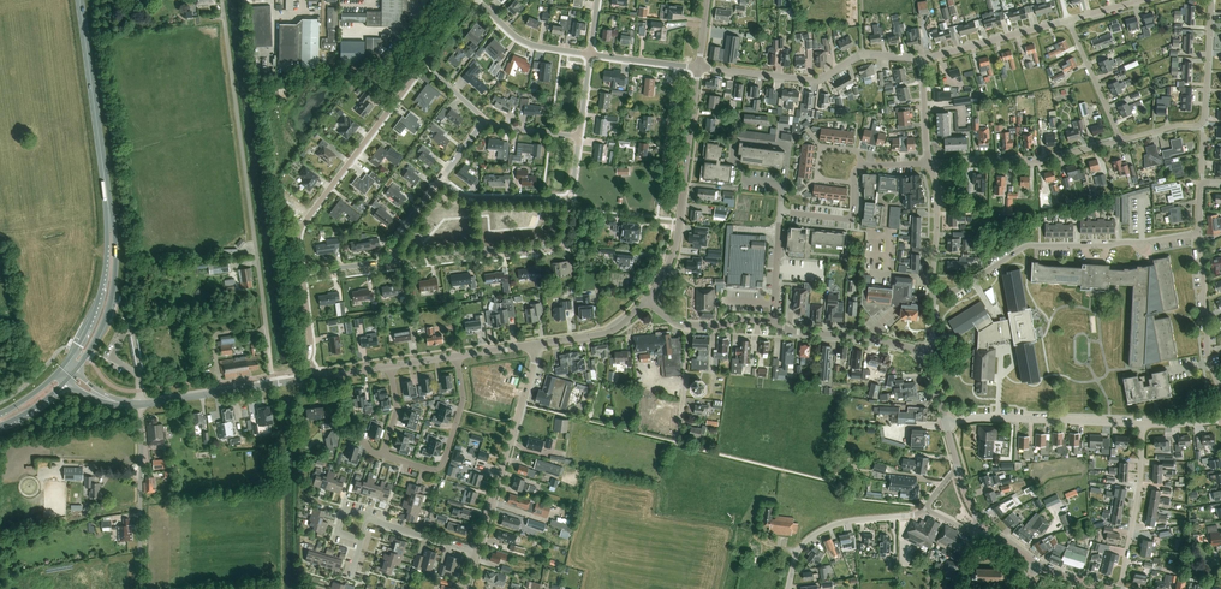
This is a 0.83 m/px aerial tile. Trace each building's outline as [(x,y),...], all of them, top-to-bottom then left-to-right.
[(407,14),(407,0),(382,0),(382,11),(366,11),(366,26),(381,26),(381,27),(402,27),(402,20),(402,14),(407,14)] [(527,8),(529,6),(525,2),(523,4),(522,5),(517,0),(514,3),(513,3),(508,8),(515,15),(519,11),(522,14),(527,8)] [(1042,3),(1041,0),(1036,0),(1037,5),(1034,6),(1033,4),(1030,6),(1031,12),(1035,11),(1036,15),(1044,13),(1042,3)] [(1044,13),(1052,11),(1051,6),(1055,5),(1053,0),(1050,0),(1049,0),(1050,1),(1046,2),(1046,0),(1041,0),(1042,3),(1044,13)] [(919,14),(928,13),(926,1),(918,2),(919,14)] [(683,15),(684,6),(666,4),(664,19),(673,19),(673,14),(683,15)] [(270,5),(252,6),(254,47),(272,46),(270,5)] [(745,6),(736,5),(735,12),(744,13),(745,6)] [(1186,15),(1194,15),(1195,6),(1189,5),(1188,8),(1186,8),(1186,15)] [(1017,10),(1019,20),(1027,17),(1026,13),(1030,12),(1028,6),(1024,7),(1025,8),(1017,10)] [(648,8),(640,7),(639,17),(647,18),(648,8)] [(943,12),(945,20),(950,18),(948,10),(947,7),(942,8),(943,12)] [(989,13),(993,27),(1002,24),(1001,20),(1004,19),(1003,13),(999,14),(999,15),(998,12),(994,14),(992,8),(988,9),(989,13)] [(731,23),(732,11),(726,10),(726,11),(717,9),(715,20),(724,21),(724,22),(731,23)] [(1011,22),(1019,20),(1017,10),(1009,12),(1008,11),(1004,12),(1006,19),(1010,18),(1011,22)] [(366,13),(341,12),(341,22),(366,22),(366,13)] [(543,12),(542,21),(548,22),(550,14),(543,12)] [(986,29),(993,27),(989,13),(981,15),(982,18),(979,19),(981,25),(985,24),(986,29)] [(1153,13),(1143,16),(1145,21),(1147,29),(1155,26),(1153,20),(1155,19),(1153,13)] [(1194,25),(1194,15),(1186,15),(1185,22),(1188,22),(1188,25),(1194,25)] [(538,29),(541,23),(530,17),(527,24),(526,25),(530,27),(530,26),(538,29)] [(1137,31),(1143,30),(1141,24),(1138,24),(1137,17),(1126,20),(1128,27),(1136,25),(1137,31)] [(319,19),(302,19),(298,24),(279,24),(279,60),(302,60),(302,71),(306,71),(306,67),(319,68),(319,19)] [(566,29),(568,20),(561,19),(561,22),(559,22),(559,24),(560,24),(560,27),(554,26),(553,33),(562,34),(563,29),(566,29)] [(568,20),(566,29),(567,29),(570,30),(570,29),(573,30),(572,36),(580,37),(581,30),(585,30),(586,24),(574,22),(574,24),(571,23),(572,21),(568,20)] [(966,24),(969,33),(977,31),(975,27),(979,26),(978,20),(974,21),(974,22),(966,24)] [(663,28),(664,26),(664,23),(652,22),(651,30),(657,31),(657,35),(657,39),(665,40),(665,36),(666,36),(667,28),(663,28)] [(482,42),(484,39),(480,37),(485,30),(476,23),(473,27),(470,32),(466,37),(473,42),(468,48),(470,49),(471,49),(475,51),(478,46),(477,45),(481,41),(482,42)] [(939,24),(941,31),(944,40),(951,38),(950,34),(954,33),(952,26),(949,27),(949,29),(945,30),(943,23),(939,24)] [(1123,29),(1122,23),(1110,26),(1112,33),(1121,30),(1121,29),(1123,29)] [(880,35),(883,34),(882,27),(878,27),(877,24),(872,25),(874,35),(870,36),(871,42),(881,40),(880,35)] [(894,34),(888,35),(889,44),(900,42),(899,37),(902,36),(900,24),(893,25),(894,29),(893,30),(894,34)] [(960,36),(969,33),(966,24),(958,26),(958,25),(953,26),(955,32),(959,31),(960,36)] [(918,43),(917,39),(921,39),(919,28),(914,29),(914,28),(908,30),(910,39),(906,39),(908,45),(918,43)] [(618,37),(619,30),(614,29),(614,31),(604,29),(603,40),(610,41),(611,35),(618,37)] [(944,40),(941,31),(937,32),(936,29),(931,30),(932,32),(929,33),(930,39),(934,38),(935,42),(944,40)] [(631,38),(634,39),(635,31),(628,30),(628,33),(622,32),(621,43),(630,44),(631,38)] [(1098,39),(1097,38),(1091,40),(1094,48),(1100,46),(1101,48),(1114,43),(1110,34),(1100,37),(1100,38),(1098,39)] [(1184,43),(1193,44),(1193,34),(1187,34),(1187,36),(1184,36),(1184,43)] [(721,49),(721,48),(712,47),(710,59),(720,60),(720,59),(724,59),(724,61),(736,63),(740,37),(728,35),(726,49),(721,49)] [(844,39),(848,48),(854,45),(850,36),(844,39)] [(381,38),(366,38),(365,64),(380,64),(381,38)] [(842,51),(848,48),(844,39),(838,42),(842,51)] [(476,54),(479,56),(479,57),(480,57),(485,50),(495,60),(496,59),(499,63),(506,56),(502,53),(505,50),(495,40),(488,47),(485,50),(482,47),(476,54)] [(768,50),(768,54),(767,54),(767,59),(768,59),(767,64),(775,65),(776,55),(775,55),(776,50),(778,50),(778,48),(778,40),(773,40),(773,48),(770,48),(768,50)] [(1048,54),(1050,57),(1062,52),(1062,51),(1069,48),(1065,40),(1058,43),(1061,48),(1048,54)] [(365,41),(340,41),(340,63),(364,63),(365,41)] [(1192,53),(1193,44),(1184,43),(1184,50),(1186,50),(1186,53),(1192,53)] [(1036,63),(1039,62),(1037,52),(1036,52),(1034,44),(1025,47),(1027,54),(1033,53),(1036,63)] [(471,49),(470,49),(468,53),(459,46),(456,51),(459,53),(455,57),(452,55),(449,60),(457,67),(466,56),(469,59),(475,51),(471,49)] [(788,61),(789,55),(788,55),(789,49),(785,49),(784,54),(782,54),(781,66),(787,66),(789,66),(790,62),(788,61)] [(1012,70),(1016,69),(1013,58),(1011,50),(1002,53),(1004,60),(1010,59),(1012,70)] [(824,63),(826,63),(825,52),(815,52),(815,63),(817,63),(817,67),(824,67),(824,63)] [(528,61),(514,56),(511,64),(509,63),(506,72),(515,75),(516,72),(517,72),(517,71),(516,71),(518,66),(523,68),(522,71),(528,73),(530,65),(527,64),(528,61)] [(796,68),(805,68),(805,56),(795,57),(796,68)] [(989,76),(993,75),(990,64),(988,57),(979,59),(980,65),(979,65),(981,71),(988,70),(989,76)] [(1065,71),(1077,66),(1073,57),(1066,60),(1068,63),(1062,66),(1065,71)] [(1102,68),(1113,63),(1114,62),(1113,60),(1109,61),(1108,58),(1099,62),(1102,68)] [(473,59),(472,60),(468,65),(470,67),(475,63),(476,61),(473,59)] [(541,62),(539,80),(549,81),(551,63),(541,62)] [(1113,63),(1102,68),(1104,73),(1113,69),(1112,67),(1116,66),(1114,62),(1113,63)] [(1182,72),(1191,72),(1192,62),(1185,62),(1185,65),(1183,65),(1182,72)] [(482,70),(479,68),(475,64),(463,78),(469,83),(470,82),(482,94),(488,88),(476,77),(482,70)] [(863,77),(875,75),(872,64),(861,66),(862,68),(859,68),(860,74),(863,73),(863,77)] [(1046,69),(1050,77),(1054,75),(1051,67),(1046,69)] [(895,76),(905,74),(903,68),(894,70),(895,76)] [(959,81),(962,80),(961,76),(959,68),(950,71),(952,78),(957,77),(959,81)] [(605,70),(603,80),(612,82),(611,87),(615,88),(616,82),(619,83),(619,85),(624,86),(625,76),(621,75),(621,71),(614,70),(614,72),(605,70)] [(500,72),(498,78),(504,80),(506,74),(504,73),(500,72)] [(1065,76),(1063,72),(1051,77),(1053,81),(1065,76)] [(1191,82),(1191,72),(1182,72),(1182,79),(1185,79),(1184,82),(1191,82)] [(905,74),(895,76),(896,83),(906,81),(905,74)] [(842,80),(845,86),(854,81),(850,75),(842,80)] [(654,96),(655,79),(646,78),(644,95),(654,96)] [(721,89),(722,80),(718,80),(718,79),(712,79),(712,81),(710,81),(710,83),(706,82),(706,88),(717,89),(721,89)] [(725,88),(732,89),(733,81),(725,80),(725,88)] [(837,91),(845,86),(842,80),(834,85),(837,91)] [(1109,84),(1111,90),(1124,85),(1122,82),(1119,83),(1117,81),(1109,84)] [(742,98),(744,85),(736,84),(735,97),(742,98)] [(1124,85),(1111,90),(1114,95),(1122,92),(1121,89),(1125,87),(1124,85)] [(758,97),(759,87),(751,86),(750,96),(758,97)] [(437,97),(440,94),(433,88),(431,91),(425,87),(414,102),(423,108),(428,101),(430,102),(435,95),(437,97)] [(899,95),(908,93),(907,87),(897,89),(899,95)] [(1190,111),(1192,91),(1192,88),(1178,87),(1178,91),(1182,91),(1181,110),(1190,111)] [(777,104),(778,92),(773,92),(774,88),(766,88),(765,97),(770,97),(770,100),(769,100),(768,104),(777,104)] [(789,109),(791,91),(791,90),(784,89),(784,90),(783,90),(782,100),(786,100),(785,109),(789,109)] [(791,91),(789,109),(793,110),(793,101),(798,102),(799,92),(798,92),(798,91),(791,90),(791,91)] [(370,111),(373,106),(367,102),(372,96),(366,91),(359,100),(362,102),(355,111),(364,117),(369,110),(370,111)] [(942,100),(950,100),(950,92),(942,92),(942,91),(934,91),(934,101),(942,101),(942,100)] [(608,109),(610,94),(601,92),(599,108),(608,109)] [(806,92),(805,103),(802,103),(801,107),(811,109),(813,93),(806,92)] [(908,93),(899,95),(900,101),(910,99),(908,93)] [(828,104),(829,95),(821,94),(820,101),(819,101),(819,108),(825,108),(825,103),(828,104)] [(512,96),(510,100),(504,97),(502,100),(495,96),(493,101),(496,103),(495,106),(509,113),(513,105),(516,107),(519,99),(512,96)] [(718,109),(719,97),(710,96),(709,107),(718,109)] [(1170,99),(1171,96),(1162,96),(1162,99),(1157,98),(1157,102),(1156,115),(1166,115),(1166,106),(1170,106),(1170,99)] [(970,103),(969,97),(953,99),(954,106),(970,103)] [(542,107),(529,105),(529,99),(521,98),(520,109),(524,110),(524,114),(534,116),(534,114),(541,115),(542,107)] [(761,99),(754,98),(752,109),(760,110),(761,99)] [(1088,114),(1087,112),(1084,99),(1077,100),(1078,104),(1079,104),(1082,116),(1088,114)] [(1121,112),(1133,107),(1132,104),(1128,106),(1127,103),(1118,107),(1121,112)] [(898,119),(910,117),(909,111),(911,111),(910,106),(895,108),(896,112),(898,112),(898,119)] [(1133,107),(1121,112),(1123,118),(1132,114),(1130,111),(1134,109),(1133,107)] [(452,109),(449,112),(444,108),(437,117),(442,120),(443,121),(444,120),(446,117),(458,126),(463,119),(458,115),(459,114),(452,109)] [(958,129),(957,111),(954,111),(955,132),(971,131),(970,126),(967,126),(967,128),(958,129)] [(1054,127),(1058,126),(1055,111),(1048,112),(1049,118),(1048,118),(1050,128),(1054,127)] [(938,135),(949,135),(948,112),(937,113),(938,135)] [(419,120),(410,113),(405,119),(403,117),(393,129),(401,134),(405,128),(414,135),(421,125),(417,123),(419,120)] [(719,120),(720,115),(713,114),(712,119),(707,119),(706,131),(714,131),(715,120),(719,120)] [(768,117),(765,116),(745,115),(744,122),(752,123),(752,124),(767,125),(768,117)] [(793,117),(780,115),(779,123),(792,125),(793,117)] [(598,119),(596,134),(603,135),(603,136),(606,136),(607,130),(608,121),(617,122),(618,118),(603,116),(602,119),(598,119)] [(652,117),(644,116),(644,120),(641,119),(640,131),(646,132),(647,130),(651,130),(652,117)] [(343,127),(339,132),(347,138),(354,129),(355,130),(358,126),(349,119),(348,121),(344,117),(339,123),(343,127)] [(910,117),(898,119),(899,125),(897,126),(898,130),(913,128),(912,124),(911,124),(910,117)] [(1096,134),(1104,132),(1102,124),(1103,124),(1101,118),(1097,119),(1099,125),(1091,127),(1093,136),(1096,135),(1096,134)] [(1072,141),(1072,140),(1080,138),(1078,131),(1084,129),(1081,120),(1072,122),(1074,130),(1066,132),(1069,142),(1072,141)] [(793,121),(792,126),(790,126),(789,133),(791,133),(792,132),(800,133),(801,123),(793,121)] [(433,125),(431,127),(429,130),(433,132),(430,136),(433,138),(433,139),(444,148),(449,141),(443,136),(445,133),(433,125)] [(826,141),(828,129),(821,128),(813,127),(811,129),(814,133),(817,131),(821,132),(820,140),(826,141)] [(846,143),(848,132),(844,131),(844,127),(842,127),(841,131),(840,143),(846,143)] [(979,129),(980,139),(978,139),(979,147),(988,147),(988,140),(990,140),(989,128),(979,129)] [(833,142),(834,130),(828,129),(826,141),(833,142)] [(872,145),(876,130),(872,129),(871,131),(865,129),(862,141),(869,142),(868,144),(872,145)] [(840,143),(841,131),(834,130),(833,142),(840,143)] [(848,132),(846,143),(853,144),(854,132),(855,130),(852,130),(852,132),(848,132)] [(876,130),(872,145),(876,146),(877,144),(883,146),(886,134),(879,133),(880,131),(876,130)] [(1010,150),(1009,147),(1013,147),(1013,140),(1014,140),(1013,133),(1010,134),(1010,132),(1001,133),(1002,136),(1001,136),(1001,141),(1003,141),(1003,150),(1010,150)] [(814,152),(815,145),(806,144),(807,139),(809,137),(806,133),(803,135),(802,144),(803,144),(802,151),(814,152)] [(1033,143),(1033,139),(1032,134),(1023,135),(1024,140),(1025,140),(1025,148),(1026,148),(1027,149),(1031,149),(1032,147),(1032,143),(1033,143)] [(1047,146),(1056,145),(1055,134),(1046,134),(1047,146)] [(900,152),(904,152),(903,136),(899,137),(899,138),(892,139),(893,150),(900,150),(900,152)] [(903,136),(904,152),(908,152),(908,150),(915,149),(914,138),(907,138),(907,136),(903,136)] [(945,150),(967,149),(967,137),(945,139),(945,150)] [(497,140),(490,139),(489,150),(503,152),(503,158),(506,159),(507,151),(503,150),(504,141),(497,141),(497,140)] [(700,181),(733,185),(735,169),(731,169),(732,165),(721,164),(721,161),(725,161),(725,158),(721,158),(723,147),(719,146),(720,141),(705,139),(703,155),(704,155),(703,165),(702,165),(700,181)] [(329,165),(333,160),(333,159),(336,156),(326,148),(328,145),(322,140),(318,146),(322,149),(317,155),(324,160),(324,161),(329,165)] [(1177,140),(1171,141),(1173,149),(1162,152),(1164,159),(1170,158),(1170,155),(1183,152),(1181,142),(1178,142),(1177,140)] [(780,164),(783,165),(785,152),(775,150),(776,148),(773,147),(773,150),(743,146),(743,143),(740,142),(738,154),(742,154),(741,161),(779,166),(780,164)] [(541,158),(542,145),(535,144),(535,145),(518,143),(517,155),(513,155),(510,154),(508,165),(512,166),(513,161),(521,162),(522,152),(534,153),(533,157),(541,158)] [(648,148),(649,144),(640,143),(639,155),(647,156),(648,148)] [(602,161),(604,145),(594,144),(594,148),(595,148),(594,160),(602,161)] [(1146,148),(1148,155),(1145,156),(1145,168),(1164,163),(1162,156),(1158,157),(1155,145),(1146,148)] [(396,166),(403,157),(390,147),(387,152),(380,146),(373,156),(374,157),(370,162),(377,167),(385,157),(396,166)] [(430,167),(435,160),(428,155),(430,152),(422,146),(418,152),(421,154),(418,158),(430,167)] [(813,159),(814,152),(802,151),(801,157),(813,159)] [(812,165),(813,159),(801,157),(800,164),(812,165)] [(1170,171),(1171,170),(1173,178),(1183,175),(1180,161),(1174,163),(1173,159),(1164,160),(1166,166),(1169,166),(1170,171)] [(1100,170),(1097,160),(1088,162),(1091,171),(1095,170),(1095,171),(1100,170)] [(1122,164),(1121,160),(1113,162),(1115,171),(1119,170),(1121,175),(1130,173),(1131,176),(1136,175),(1133,165),(1128,167),(1128,165),(1124,166),(1123,163),(1122,164)] [(465,164),(463,168),(462,168),(457,176),(472,186),(477,178),(468,172),(471,168),(465,164)] [(811,172),(812,165),(800,164),(799,171),(811,172)] [(1076,170),(1075,165),(1066,168),(1069,178),(1074,177),(1074,180),(1078,179),(1082,179),(1080,170),(1076,170)] [(415,185),(420,178),(413,174),(415,171),(409,166),(407,169),(408,170),(403,177),(415,185)] [(319,178),(305,168),(300,175),(305,179),(301,184),(306,187),(306,188),(310,191),(314,185),(319,178)] [(527,170),(523,170),(517,170),(517,179),(522,179),(522,186),(537,186),(537,176),(527,176),(527,170)] [(810,179),(811,172),(799,171),(799,177),(798,177),(797,186),(799,189),(803,185),(801,183),(802,177),(810,179)] [(1046,182),(1056,180),(1054,171),(1044,173),(1046,182)] [(369,176),(366,174),(362,180),(358,177),(352,185),(364,195),(375,181),(379,185),(382,180),(372,172),(369,176)] [(874,196),(874,184),(876,184),(876,174),(863,174),(863,182),(864,182),(864,196),(874,196)] [(986,174),(973,174),(973,184),(977,184),(977,192),(986,192),(986,174)] [(1105,174),(1097,176),(1098,181),(1096,182),(1097,186),(1099,186),(1107,184),(1105,174)] [(495,176),(495,175),(486,175),(484,176),(484,183),(489,182),(489,186),(505,186),(505,183),(509,183),(509,175),(505,175),(505,177),(495,176)] [(898,178),(889,177),(880,176),(878,193),(879,193),(879,190),(888,192),(888,190),(898,191),(898,192),(907,192),(907,194),(906,194),(906,208),(916,207),(916,203),(925,203),(925,196),(923,196),(923,188),(920,188),(920,184),(921,184),(921,178),(920,178),(920,175),(911,175),(911,177),(898,178)] [(995,186),(995,194),(1003,194),(1003,189),(1005,190),(1005,186),(1006,176),(997,176),(997,186),(995,186)] [(1029,188),(1029,177),(1020,177),(1020,186),(1024,186),(1024,188),(1029,188)] [(1171,189),(1172,195),(1167,196),(1169,203),(1174,202),(1174,200),(1183,198),(1180,184),(1177,185),(1176,182),(1170,183),(1155,186),(1156,192),(1171,189)] [(401,205),(406,198),(399,193),(401,190),(393,184),(386,194),(395,201),(394,203),(398,207),(400,205),(401,205)] [(819,197),(821,185),(814,185),(813,193),(809,193),(807,190),(803,194),(805,196),(813,197),(819,197)] [(826,198),(828,186),(821,185),(819,197),(826,198)] [(839,200),(841,188),(834,187),(833,199),(839,200)] [(1150,190),(1149,187),(1122,194),(1122,224),(1129,223),(1129,196),(1150,190)] [(841,188),(839,200),(846,201),(847,189),(841,188)] [(714,200),(715,191),(698,189),(698,199),(714,200)] [(734,199),(735,192),(724,191),(723,198),(734,199)] [(360,215),(358,214),(340,200),(329,214),(337,220),(343,211),(350,216),(348,219),(352,222),(354,220),(355,222),(360,215)] [(368,205),(362,200),(358,205),(364,210),(368,205)] [(883,228),(885,206),(878,205),(878,203),(866,202),(864,218),(862,218),(861,226),(876,228),(883,228)] [(364,210),(354,203),(351,206),(361,213),(364,210)] [(387,226),(393,218),(384,212),(387,209),(380,204),(376,209),(377,211),(373,216),(387,226)] [(1180,207),(1174,208),(1173,205),(1162,207),(1163,213),(1171,211),(1171,215),(1169,216),(1165,217),(1166,223),(1170,222),(1182,220),(1180,207)] [(731,208),(715,206),(714,216),(727,218),(727,213),(731,213),(731,208)] [(901,207),(890,206),(889,228),(899,229),(901,207)] [(701,216),(702,212),(692,210),(691,220),(699,221),(699,216),(701,216)] [(966,222),(966,216),(966,213),(957,213),(957,216),(949,216),(949,226),(956,226),(957,222),(966,222)] [(1220,230),(1220,229),(1220,218),(1220,217),(1218,218),(1218,215),(1208,216),(1209,224),(1206,225),(1207,235),(1220,233),(1220,230)] [(910,222),(910,224),(912,225),(921,225),(921,217),(912,217),(912,221),(910,221),(910,222)] [(613,231),(618,231),(622,232),(621,241),(627,241),(628,242),(632,242),(633,242),(633,240),(638,240),(638,239),(639,239),(639,236),(638,235),(638,233),(640,234),(641,227),(639,227),(639,225),(634,224),(633,224),(629,223),(628,224),(623,223),(623,226),(616,225),(616,220),(608,219),(608,224),(613,225),(613,231)] [(727,285),(763,287),(766,241),(766,236),(760,235),(760,236),(733,234),(733,225),(727,225),(724,275),(728,275),(727,285)] [(689,237),(688,243),(694,243),(694,245),(693,245),(693,248),(701,249),(701,246),(707,247),(707,240),(706,240),(707,234),(708,234),(709,228),(695,227),(694,232),(695,232),(695,233),(689,233),(689,234),(689,235),(688,237),(689,237)] [(811,250),(811,245),(816,246),(816,244),(822,245),(822,246),(826,247),(826,245),(832,245),(832,247),(837,248),(837,246),(843,246),(843,252),(842,252),(842,253),(843,253),(845,232),(847,232),(840,231),(840,233),(834,233),(834,231),(835,231),(829,230),(829,232),(823,232),(824,230),(825,230),(819,229),(819,231),(813,231),(813,229),(814,229),(807,228),(806,233),(801,233),(801,228),(802,228),(791,227),(791,228),(792,228),(791,232),(789,231),(788,231),(787,246),(788,256),(788,257),(804,258),(806,258),(806,259),(810,259),(811,252),(810,252),(810,250),(811,250)] [(326,240),(327,244),(316,245),(317,254),(324,253),(324,254),(335,252),(334,248),(339,247),(338,238),(326,240)] [(369,241),(351,243),(352,252),(363,250),(375,248),(375,247),(379,246),(378,238),(369,239),(369,241)] [(241,249),(245,242),(241,239),(236,245),(241,249)] [(912,239),(912,247),(920,247),(921,239),(912,239)] [(635,260),(635,258),(634,257),(634,256),(618,254),(617,263),(621,264),(620,266),(623,266),(623,267),(628,267),(632,267),(633,262),(633,261),(635,260)] [(909,259),(909,262),(911,262),(920,262),(920,254),(912,254),(912,259),(909,259)] [(1145,363),(1150,362),(1160,360),(1177,357),(1176,352),(1177,352),(1175,342),(1174,342),(1172,332),(1173,332),(1171,322),(1170,322),(1169,317),(1155,319),(1154,314),(1158,313),(1157,312),(1157,311),(1163,310),(1178,308),(1177,302),(1178,302),(1176,292),(1175,292),(1173,282),(1174,282),(1173,272),(1171,272),(1170,262),(1171,262),(1169,256),(1166,256),(1166,257),(1153,260),(1154,264),(1147,266),(1146,297),(1132,296),(1131,299),(1133,299),(1132,310),(1131,310),(1130,319),(1131,319),(1131,330),(1130,330),(1129,340),(1130,340),(1130,350),(1129,350),(1128,360),(1129,360),(1129,366),(1145,367),(1145,363)] [(1218,258),(1218,259),(1211,260),(1212,267),(1213,275),(1220,274),(1220,270),(1220,257),(1218,258)] [(693,262),(686,261),(685,270),(692,270),(692,271),(701,272),(702,259),(693,258),(693,262)] [(570,275),(573,275),(571,261),(553,263),(555,275),(570,273),(570,275)] [(1033,262),(1032,265),(1032,282),(1041,283),(1041,281),(1050,282),(1050,283),(1059,284),(1059,282),(1068,283),(1068,284),(1077,285),(1077,283),(1081,284),(1081,289),(1108,291),(1109,283),(1133,284),(1133,294),(1132,294),(1132,296),(1146,297),(1147,266),(1124,270),(1109,269),(1110,265),(1090,264),(1082,263),(1082,267),(1046,266),(1037,263),(1032,261),(1032,262),(1033,262)] [(210,275),(228,272),(227,262),(209,264),(210,275)] [(909,264),(909,265),(911,265),(911,270),(920,270),(920,262),(911,262),(909,262),(909,264)] [(250,277),(252,277),(251,268),(238,270),(242,289),(252,287),(250,277)] [(536,271),(535,268),(519,270),(520,279),(525,279),(525,281),(528,280),(527,278),(536,277),(538,288),(543,288),(541,270),(536,271)] [(981,301),(948,321),(953,328),(958,336),(975,326),(978,331),(977,348),(974,348),(972,378),(978,379),(977,385),(977,393),(986,393),(987,384),(987,379),(993,380),(995,349),(988,349),(988,342),(999,340),(1000,344),(1005,343),(1006,343),(1005,339),(1013,338),(1014,345),(1015,345),(1022,382),(1029,380),(1029,382),(1028,382),(1028,383),(1040,380),(1033,341),(1035,341),(1036,341),(1035,333),(1034,327),(1033,327),(1032,321),(1033,321),(1032,315),(1030,307),(1029,308),(1029,307),(1027,308),(1020,271),(1020,269),(1007,271),(1007,272),(1009,272),(1009,273),(1002,275),(1008,311),(1009,319),(1005,320),(1005,317),(1004,317),(1000,318),(1000,320),(993,322),(990,316),(981,301)] [(503,275),(503,272),(484,275),(485,284),(502,282),(504,293),(510,292),(507,274),(503,275)] [(470,278),(469,273),(451,276),(452,286),(460,285),(461,289),(464,288),(464,284),(471,284),(471,289),(476,288),(475,277),(470,278)] [(864,275),(863,282),(870,283),(871,276),(864,275)] [(233,277),(223,279),(225,286),(234,285),(233,277)] [(896,277),(895,284),(903,285),(903,291),(902,296),(903,296),(903,297),(911,298),(911,295),(913,279),(896,277)] [(420,292),(438,289),(436,278),(429,279),(430,280),(419,282),(420,292)] [(863,284),(861,304),(864,307),(865,306),(872,314),(880,307),(884,312),(890,307),(891,307),(891,303),(895,304),(897,306),(899,304),(902,304),(903,297),(903,296),(902,296),(903,291),(903,285),(895,284),(894,290),(892,290),(892,289),(881,288),(881,286),(863,284)] [(400,296),(405,295),(404,288),(399,288),(399,285),(382,288),(383,297),(400,295),(400,296)] [(993,287),(984,292),(988,297),(993,306),(997,304),(995,302),(994,293),(993,287)] [(796,288),(794,309),(796,309),(795,312),(805,313),(807,292),(811,293),(811,290),(804,289),(796,288)] [(370,301),(374,300),(373,293),(369,294),(368,289),(362,290),(362,291),(352,292),(354,302),(370,299),(370,301)] [(714,318),(714,290),(696,290),(696,311),(701,311),(701,318),(714,318)] [(320,306),(336,303),(335,300),(340,300),(338,292),(330,293),(331,294),(319,296),(320,306)] [(596,306),(594,306),(594,305),(590,306),(590,295),(577,296),(577,302),(583,301),(584,305),(580,305),(580,306),(580,307),(580,319),(581,319),(583,320),(585,320),(586,318),(587,318),(594,317),(594,310),(597,310),(596,306)] [(843,321),(843,313),(842,312),(843,302),(838,301),(838,295),(833,295),(829,295),(828,296),(827,313),(828,313),(827,321),(835,322),(835,321),(843,321)] [(902,304),(901,317),(917,319),(918,310),(917,310),(919,296),(911,295),(911,298),(903,297),(902,304)] [(499,318),(497,304),(496,297),(494,298),(494,303),(492,309),(493,310),(486,311),(487,323),(492,323),(493,327),(501,326),(501,323),(500,318),(499,318)] [(850,301),(849,311),(848,315),(856,316),(858,302),(857,302),(857,297),(853,297),(853,302),(850,301)] [(503,303),(497,304),(499,318),(500,318),(501,323),(508,322),(508,318),(515,317),(513,299),(504,300),(503,300),(503,303)] [(554,310),(555,318),(559,322),(560,320),(566,319),(565,309),(572,308),(571,301),(562,302),(560,304),(561,307),(556,308),(554,310)] [(537,315),(542,315),(540,303),(532,304),(533,308),(526,309),(528,323),(537,321),(537,315)] [(822,311),(822,305),(812,305),(812,311),(813,311),(812,320),(820,321),(821,311),(822,311)] [(480,324),(484,323),(483,315),(475,316),(476,321),(465,322),(466,330),(465,330),(466,331),(466,334),(472,333),(471,330),(481,329),(480,324)] [(437,344),(442,343),(441,334),(435,335),(434,327),(427,328),(428,336),(426,336),(428,345),(433,344),(434,345),(436,345),(437,344)] [(394,342),(411,340),(409,329),(405,329),(405,331),(393,333),(394,342)] [(366,336),(360,337),(362,348),(378,345),(376,333),(366,334),(366,336)] [(656,334),(633,336),(635,352),(657,349),(659,365),(661,365),(663,377),(666,376),(683,374),(682,368),(683,364),(682,349),(683,348),(682,337),(671,338),(670,333),(656,335),(656,334)] [(233,355),(231,344),(236,344),(235,335),(220,337),(222,345),(221,346),(222,356),(233,355)] [(339,343),(340,343),(339,336),(330,338),(332,353),(340,352),(339,343)] [(708,370),(709,350),(710,336),(693,336),(693,350),(699,350),(699,359),(692,359),(692,369),(708,370)] [(727,352),(728,339),(727,339),(727,338),(718,337),(718,338),(717,343),(718,343),(718,350),(714,350),(713,358),(728,359),(728,353),(727,352)] [(737,348),(736,358),(732,358),(731,373),(742,374),(742,366),(744,366),(745,363),(749,363),(750,341),(741,340),(740,348),(737,348)] [(768,353),(769,342),(760,341),(759,353),(763,353),(763,357),(767,357),(768,353)] [(779,367),(778,374),(787,375),(788,363),(793,364),(795,348),(793,348),(794,343),(784,343),(783,354),(782,362),(784,362),(783,368),(779,367)] [(252,348),(252,345),(250,345),(251,352),(252,352),(252,356),(246,357),(246,356),(234,357),(235,359),(220,361),(220,363),(221,374),(224,373),(225,378),(237,377),(237,374),(241,373),(241,376),(249,375),(248,370),(259,369),(257,356),(255,356),(254,352),(255,352),(254,348),(252,348)] [(610,358),(609,351),(608,345),(592,347),(593,356),(600,355),(599,352),(603,352),(604,359),(610,358)] [(804,364),(805,361),(805,356),(808,356),(809,346),(800,345),(799,356),(800,356),(800,364),(804,364)] [(821,346),(819,370),(818,382),(829,383),(832,346),(821,346)] [(846,358),(847,348),(839,347),(839,353),(837,353),(836,363),(841,363),(841,358),(846,358)] [(861,351),(860,350),(858,350),(857,350),(854,350),(851,368),(859,369),(861,351)] [(621,362),(627,361),(627,366),(632,366),(632,356),(627,356),(627,351),(623,351),(623,352),(615,352),(615,357),(610,357),(611,366),(616,366),(616,364),(621,363),(621,362)] [(567,353),(567,354),(568,365),(570,365),(572,373),(585,371),(584,358),(579,359),(578,352),(573,353),(573,352),(567,353)] [(640,363),(651,362),(650,353),(639,355),(640,363)] [(567,365),(568,365),(567,354),(560,355),(562,367),(555,368),(556,375),(568,373),(567,365)] [(878,364),(880,364),(881,365),(880,372),(886,373),(887,366),(889,367),(891,361),(889,360),(890,356),(883,354),(881,359),(879,358),(879,356),(874,354),(873,356),(871,356),(868,364),(877,367),(878,364)] [(767,368),(758,368),(758,376),(766,376),(767,368)] [(1126,382),(1124,382),(1128,401),(1132,401),(1132,402),(1166,396),(1166,394),(1170,394),(1167,374),(1165,374),(1164,370),(1152,373),(1152,374),(1147,375),(1143,376),(1140,376),(1138,377),(1137,375),(1125,378),(1126,382)] [(446,388),(451,387),(450,375),(441,376),(442,383),(438,383),(440,393),(447,392),(446,388)] [(566,409),(574,382),(548,375),(543,390),(539,389),(536,402),(559,408),(559,406),(561,406),(560,407),(566,409)] [(426,391),(431,390),(429,378),(421,379),(422,386),(418,386),(420,396),(427,395),(426,391)] [(896,386),(900,386),(900,388),(894,388),(894,393),(898,392),(898,398),(905,398),(906,400),(907,401),(912,401),(912,399),(918,398),(916,383),(915,382),(904,384),(903,379),(895,380),(896,386)] [(417,396),(416,386),(412,387),(411,380),(403,382),(405,395),(410,394),(410,398),(417,396)] [(704,391),(704,386),(701,383),(697,382),(693,385),(693,390),(696,393),(701,394),(704,391)] [(877,398),(880,385),(872,383),(869,396),(877,398)] [(365,414),(369,413),(373,413),(371,402),(367,402),(366,401),(365,398),(364,393),(363,388),(361,389),(361,388),(355,389),(357,398),(353,399),(355,408),(364,406),(365,414)] [(381,390),(381,389),(374,390),(376,399),(380,399),(381,408),(390,407),(388,397),(386,397),(386,396),(387,395),(386,389),(381,390)] [(715,408),(722,409),(722,401),(713,400),(713,408),(715,408)] [(438,413),(450,416),(452,410),(446,408),(447,404),(438,401),(436,408),(439,409),(438,413)] [(1040,407),(1035,407),(1035,401),(1027,401),(1027,410),(1040,410),(1040,407)] [(708,410),(709,405),(702,405),(702,406),(695,405),(694,414),(704,415),(704,410),(708,410)] [(258,426),(272,424),(270,412),(269,412),(268,407),(257,409),(259,418),(257,419),(258,426)] [(307,419),(324,417),(323,407),(306,409),(307,419)] [(406,409),(403,415),(419,420),(422,410),(413,407),(412,411),(406,409)] [(908,407),(908,412),(899,412),(900,408),(879,407),(879,414),(891,415),(891,423),(918,424),(918,421),(926,421),(927,408),(908,407)] [(217,426),(215,427),(216,431),(218,431),(219,438),(233,436),(231,427),(233,427),(233,423),(230,424),(230,420),(235,420),(233,408),(222,409),(223,421),(216,422),(217,426)] [(205,428),(204,424),(203,414),(201,415),(201,413),(194,414),(195,417),(193,417),(195,425),(200,425),(201,428),(205,428)] [(448,423),(450,416),(438,413),(437,416),(433,415),(431,422),(441,425),(442,421),(448,423)] [(419,420),(403,415),(401,422),(407,424),(406,428),(415,431),(419,420)] [(148,445),(164,444),(162,424),(157,424),(156,417),(145,419),(148,445)] [(567,432),(568,420),(555,418),(553,431),(567,432)] [(368,429),(372,430),(370,437),(378,439),(382,427),(377,426),(378,422),(371,420),(368,429)] [(335,433),(334,428),(333,422),(320,424),(321,430),(332,428),(332,429),(327,437),(326,437),(328,450),(328,454),(330,454),(329,450),(334,449),(334,446),(338,446),(340,434),(335,433)] [(706,426),(702,425),(702,428),(697,427),(697,428),(691,427),(689,435),(695,437),(699,438),(701,433),(704,434),(706,426)] [(997,441),(998,427),(978,425),(977,435),(979,435),(979,439),(978,457),(992,458),(994,440),(997,441)] [(910,437),(910,440),(912,441),(911,448),(928,449),(929,431),(912,430),(912,437),(910,437)] [(396,440),(407,443),(408,440),(412,441),(414,434),(405,432),(404,435),(398,433),(396,440)] [(1066,454),(1066,442),(1062,441),(1063,433),(1053,433),(1053,445),(1058,445),(1057,453),(1066,454)] [(428,445),(440,449),(442,442),(436,440),(437,437),(428,434),(426,440),(429,441),(428,445)] [(1049,455),(1050,443),(1046,443),(1046,435),(1036,434),(1036,446),(1041,446),(1040,454),(1049,455)] [(1083,454),(1083,442),(1079,442),(1079,434),(1070,434),(1069,445),(1074,445),(1074,454),(1083,454)] [(1094,449),(1095,445),(1102,445),(1102,444),(1104,444),(1104,448),(1109,449),(1109,440),(1102,439),(1102,435),(1091,434),(1090,445),(1090,449),(1094,449)] [(1204,444),(1214,444),(1214,434),(1202,435),(1202,436),(1196,436),(1197,448),(1204,448),(1204,444)] [(1127,445),(1127,436),(1116,436),(1115,445),(1127,445)] [(1181,445),(1190,444),(1189,436),(1178,436),(1179,444),(1175,444),(1176,452),(1181,451),(1181,445)] [(550,448),(552,440),(547,438),(546,442),(528,437),(527,441),(526,442),(526,443),(526,444),(525,448),(540,452),(542,446),(550,448)] [(1032,457),(1033,445),(1029,445),(1029,437),(1019,437),(1019,449),(1024,449),(1023,457),(1032,457)] [(1162,450),(1169,450),(1169,441),(1165,442),(1165,437),(1154,438),(1155,446),(1162,446),(1162,450)] [(885,439),(884,442),(904,448),(905,445),(885,439)] [(406,447),(407,443),(396,440),(394,447),(400,449),(399,452),(407,455),(410,449),(406,447)] [(350,462),(357,464),(360,455),(356,453),(358,447),(350,444),(346,457),(351,458),(350,462)] [(438,456),(440,449),(428,445),(427,449),(423,448),(421,454),(430,457),(432,454),(438,456)] [(461,450),(455,448),(451,459),(463,463),(464,457),(459,455),(461,450)] [(483,452),(484,451),(479,450),(479,451),(470,448),(469,453),(478,455),(477,458),(486,461),(487,460),(488,457),(487,457),(489,454),(483,452)] [(565,457),(551,455),(550,459),(564,462),(564,463),(571,464),(572,460),(565,458),(565,457)] [(926,475),(928,459),(918,457),(918,462),(904,460),(902,471),(910,472),(910,469),(916,470),(916,473),(926,475)] [(1211,469),(1215,468),(1220,467),(1220,462),(1220,459),(1213,460),(1212,457),(1207,458),(1201,459),(1202,464),(1209,462),(1211,469)] [(153,469),(172,467),(172,459),(152,460),(153,469)] [(561,467),(536,459),(533,469),(558,476),(559,474),(562,475),(564,468),(561,467)] [(886,466),(875,463),(873,470),(884,473),(886,466)] [(1109,468),(1109,471),(1128,472),(1128,463),(1120,463),(1120,468),(1116,468),(1109,468)] [(1165,474),(1172,474),(1173,470),(1168,470),(1162,470),(1162,464),(1154,464),(1154,474),(1162,474),(1165,474)] [(457,467),(449,465),(446,475),(454,477),(457,467)] [(536,471),(532,470),(527,469),(528,468),(519,465),(517,472),(534,477),(536,471)] [(83,480),(83,468),(64,468),(64,480),(83,480)] [(320,475),(321,470),(316,469),(315,473),(313,473),(310,483),(313,484),(313,485),(320,487),(323,476),(320,475)] [(326,489),(331,472),(328,471),(326,477),(323,476),(320,487),(326,489)] [(479,486),(482,475),(471,471),(468,483),(479,486)] [(1127,481),(1128,472),(1109,471),(1109,474),(1116,474),(1119,475),(1119,481),(1127,481)] [(1216,474),(1215,471),(1210,472),(1206,472),(1208,479),(1216,477),(1217,483),(1220,483),(1220,473),(1216,474)] [(333,491),(337,480),(333,479),(335,473),(331,472),(326,489),(333,491)] [(1162,482),(1162,474),(1154,474),(1153,482),(1162,482)] [(360,493),(363,481),(360,480),(361,476),(356,475),(354,479),(356,480),(352,491),(360,493)] [(917,478),(890,475),(888,490),(901,492),(900,497),(918,499),(919,493),(919,486),(916,485),(917,478)] [(997,475),(989,477),(988,475),(981,477),(984,487),(999,482),(997,475)] [(100,498),(100,483),(92,483),(93,476),(85,476),(85,487),(90,487),(89,498),(100,498)] [(337,480),(333,491),(340,493),(343,482),(345,482),(346,478),(341,476),(340,480),(337,480)] [(367,495),(372,478),(368,476),(366,482),(363,481),(360,493),(367,495)] [(1002,485),(1012,482),(1011,476),(1000,479),(1002,485)] [(144,492),(154,492),(154,489),(151,489),(151,484),(154,484),(154,477),(146,477),(146,482),(143,482),(144,492)] [(513,483),(527,487),(528,484),(523,483),(524,480),(515,477),(513,483)] [(373,497),(376,485),(373,484),(375,479),(372,478),(367,495),(373,497)] [(559,480),(552,478),(550,485),(557,487),(559,480)] [(380,499),(383,487),(385,482),(381,480),(379,486),(376,485),(373,497),(380,499)] [(407,490),(419,493),(419,490),(424,492),(425,486),(421,485),(420,486),(409,483),(407,490)] [(526,490),(527,487),(513,483),(512,489),(521,491),(522,488),(526,490)] [(383,487),(380,499),(387,501),(390,489),(391,490),(393,485),(388,484),(386,488),(383,487)] [(1023,490),(1025,494),(1034,490),(1032,485),(1023,490)] [(1214,500),(1215,500),(1220,499),(1220,486),(1209,488),(1210,493),(1213,492),(1214,500)] [(1117,496),(1125,498),(1126,489),(1118,488),(1117,496)] [(477,493),(468,490),(465,489),(463,495),(461,502),(467,504),(468,501),(474,503),(477,493)] [(1162,500),(1163,498),(1159,498),(1160,491),(1153,489),(1151,498),(1162,500)] [(424,495),(419,493),(407,490),(405,494),(411,495),(410,498),(422,502),(424,495)] [(996,497),(1001,496),(999,492),(995,493),(994,491),(986,493),(988,503),(997,500),(996,497)] [(519,497),(510,494),(507,503),(513,505),(513,506),(517,507),(527,509),(526,511),(533,513),(533,514),(547,518),(551,503),(537,499),(536,503),(530,501),(530,500),(519,496),(519,497)] [(1059,502),(1056,494),(1043,500),(1046,508),(1059,502)] [(1117,496),(1113,496),(1106,494),(1105,498),(1112,499),(1116,500),(1115,506),(1123,507),(1125,498),(1117,496)] [(420,509),(422,502),(410,498),(409,501),(404,500),(403,503),(420,509)] [(1043,507),(1039,498),(1033,501),(1036,507),(1038,506),(1039,509),(1043,507)] [(1169,502),(1162,500),(1151,498),(1149,507),(1157,508),(1158,502),(1162,503),(1169,505),(1169,502)] [(1012,499),(1000,505),(993,509),(999,517),(1005,512),(1016,504),(1012,499)] [(406,512),(418,515),(420,509),(403,503),(402,507),(407,509),(406,512)] [(1209,505),(1210,508),(1216,507),(1218,517),(1220,517),(1220,503),(1209,505)] [(797,533),(799,523),(794,523),(794,518),(777,516),(775,519),(772,518),(773,506),(766,505),(763,526),(770,526),(769,531),(774,532),(774,534),(791,536),(791,534),(796,535),(797,533)] [(1121,516),(1123,507),(1115,506),(1114,511),(1103,509),(1103,512),(1113,514),(1121,516)] [(311,514),(323,518),(324,515),(328,516),(330,511),(325,509),(324,511),(313,507),(311,514)] [(1156,513),(1157,508),(1149,507),(1148,516),(1166,519),(1167,516),(1160,515),(1160,514),(1156,513)] [(463,508),(462,510),(453,508),(452,514),(469,519),(469,518),(471,518),(471,516),(470,515),(472,511),(463,508)] [(418,515),(406,512),(405,515),(401,514),(400,516),(398,515),(398,518),(404,520),(405,519),(416,522),(418,515)] [(1013,512),(1008,515),(1003,521),(1009,527),(1015,522),(1017,524),(1023,519),(1019,515),(1017,517),(1013,512)] [(1113,514),(1103,512),(1102,516),(1109,517),(1109,518),(1112,519),(1111,523),(1119,525),(1121,516),(1113,514)] [(1036,513),(1024,526),(1021,523),(1020,525),(1018,525),(1013,531),(1028,542),(1033,536),(1034,537),(1037,532),(1040,534),(1043,534),(1051,524),(1036,513)] [(1072,523),(1067,513),(1060,516),(1064,526),(1072,523)] [(322,521),(323,518),(311,514),(309,521),(326,526),(327,522),(322,521)] [(448,518),(437,515),(436,519),(446,523),(448,518)] [(521,521),(503,515),(503,516),(502,516),(501,518),(502,520),(500,525),(518,530),(518,528),(520,528),(521,524),(520,524),(521,521)] [(1165,522),(1166,519),(1148,516),(1146,525),(1154,526),(1155,521),(1158,522),(1158,521),(1165,522)] [(119,541),(132,541),(131,525),(129,525),(129,518),(123,518),(123,525),(118,526),(119,541)] [(528,519),(526,526),(543,532),(546,524),(528,519)] [(550,525),(571,532),(573,526),(551,519),(550,525)] [(922,545),(927,547),(929,547),(931,543),(932,543),(936,535),(934,534),(940,524),(930,519),(928,522),(927,521),(926,522),(921,520),(919,524),(913,521),(904,538),(921,547),(922,545)] [(324,533),(326,526),(309,521),(308,524),(314,526),(313,529),(324,533)] [(465,534),(467,527),(449,521),(447,529),(465,534)] [(1074,524),(1072,524),(1065,527),(1067,534),(1077,531),(1074,524)] [(1218,532),(1217,525),(1206,526),(1207,534),(1210,534),(1212,545),(1218,544),(1219,546),(1220,547),(1220,532),(1218,532)] [(943,547),(941,552),(954,559),(959,561),(961,558),(963,557),(970,543),(965,541),(967,539),(963,537),(962,539),(958,537),(961,533),(957,530),(956,531),(947,527),(944,528),(936,543),(943,547)] [(1118,543),(1119,534),(1112,533),(1113,529),(1105,527),(1104,532),(1108,533),(1106,541),(1118,543)] [(533,537),(534,531),(522,528),(520,534),(533,537)] [(561,532),(560,535),(563,536),(567,538),(569,532),(562,530),(561,532)] [(496,538),(496,539),(504,541),(511,544),(509,550),(513,551),(520,551),(521,547),(512,545),(513,544),(514,544),(516,536),(506,533),(506,534),(498,531),(498,534),(497,534),(496,537),(496,538)] [(1089,533),(1088,531),(1080,534),(1082,540),(1096,535),(1094,531),(1089,533)] [(854,540),(853,532),(847,533),(847,534),(840,536),(841,543),(854,540)] [(874,545),(874,541),(873,541),(873,535),(865,534),(864,545),(874,545)] [(393,545),(404,548),(406,541),(395,538),(395,537),(391,535),(389,541),(394,542),(393,545)] [(890,553),(890,537),(888,537),(888,535),(886,535),(881,535),(880,557),(886,557),(886,553),(890,553)] [(1043,538),(1034,544),(1034,545),(1033,546),(1035,549),(1036,548),(1040,554),(1049,548),(1050,547),(1057,544),(1054,537),(1051,539),(1048,536),(1043,539),(1043,538)] [(838,547),(835,548),(831,538),(824,541),(828,550),(831,549),(834,556),(837,555),(837,554),(841,553),(838,547)] [(1142,547),(1155,550),(1156,547),(1152,546),(1153,541),(1143,539),(1142,547)] [(757,554),(759,543),(751,542),(750,550),(753,551),(753,554),(757,554)] [(1099,551),(1101,544),(1094,542),(1092,549),(1099,551)] [(1051,554),(1048,561),(1061,567),(1062,562),(1083,568),(1088,550),(1068,544),(1065,543),(1063,543),(1063,545),(1060,544),(1055,547),(1051,554)] [(305,560),(312,562),(315,551),(312,550),(314,545),(308,544),(307,548),(309,549),(305,560)] [(312,562),(319,564),(322,553),(319,552),(321,546),(317,545),(315,551),(312,562)] [(402,555),(404,548),(393,545),(392,548),(386,546),(385,550),(391,552),(402,555)] [(818,564),(822,558),(825,554),(817,549),(815,546),(808,553),(810,556),(808,559),(813,563),(816,565),(817,563),(818,564)] [(1155,553),(1155,550),(1142,547),(1140,555),(1150,557),(1151,552),(1155,553)] [(319,564),(325,566),(330,549),(327,548),(325,553),(322,553),(319,564)] [(332,568),(335,557),(332,556),(334,550),(330,549),(325,566),(332,568)] [(431,570),(436,553),(425,549),(423,556),(417,554),(414,566),(420,568),(420,566),(431,570)] [(497,550),(496,552),(496,554),(492,553),(490,560),(498,563),(500,558),(505,559),(507,553),(497,550)] [(400,562),(402,555),(391,552),(390,555),(384,553),(383,557),(400,562)] [(1117,563),(1120,555),(1106,552),(1100,573),(1110,575),(1114,562),(1117,563)] [(335,557),(332,568),(339,570),(342,559),(344,559),(345,554),(340,553),(339,557),(335,557)] [(454,571),(458,559),(448,556),(446,566),(441,564),(438,574),(443,576),(445,568),(454,571)] [(399,565),(400,562),(383,557),(381,564),(393,567),(394,564),(399,565)] [(1100,565),(1102,559),(1099,558),(1091,560),(1091,561),(1089,569),(1093,571),(1094,569),(1096,569),(1096,567),(1098,568),(1099,565),(1100,565)] [(960,563),(947,560),(944,572),(958,574),(960,563)] [(391,574),(393,567),(381,564),(380,567),(376,565),(374,570),(379,572),(379,570),(391,574)] [(510,567),(502,565),(501,571),(508,573),(510,567)] [(832,572),(831,565),(825,565),(825,567),(820,568),(821,579),(828,578),(827,573),(832,572)] [(1005,577),(1005,573),(1001,569),(995,569),(995,568),(994,568),(994,569),(985,569),(985,568),(984,568),(984,569),(977,568),(977,567),(976,567),(976,572),(972,572),(972,577),(976,577),(976,580),(994,581),(994,582),(994,581),(1001,581),(1003,579),(1005,577)] [(501,586),(503,587),(506,576),(497,573),(497,575),(495,574),(486,571),(484,579),(488,580),(488,581),(493,582),(493,583),(494,583),(494,584),(497,585),(501,586)] [(1145,584),(1147,575),(1135,573),(1133,582),(1145,584)] [(1166,587),(1169,588),(1171,575),(1165,574),(1164,582),(1156,581),(1155,588),(1157,588),(1165,588),(1165,587),(1166,587)] [(1177,581),(1177,585),(1176,585),(1176,588),(1184,588),(1185,587),(1185,586),(1185,582),(1178,580),(1177,581)]
